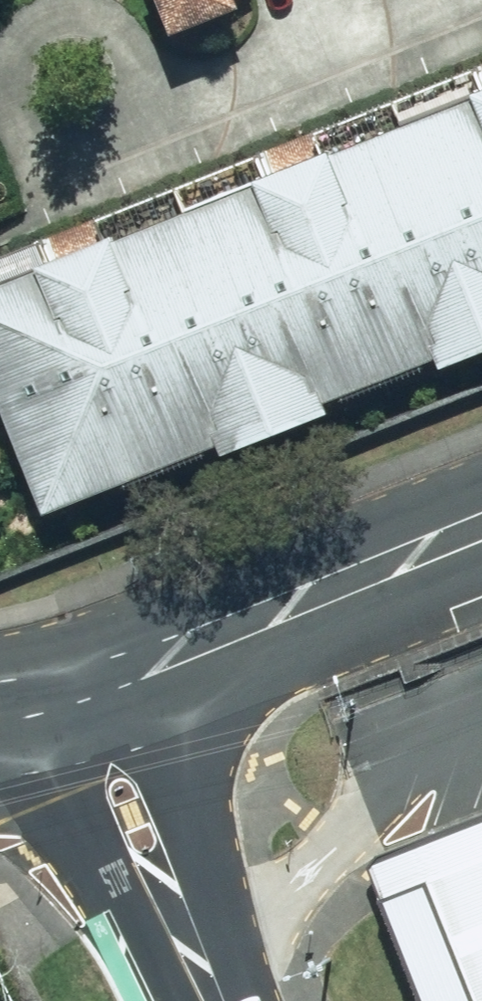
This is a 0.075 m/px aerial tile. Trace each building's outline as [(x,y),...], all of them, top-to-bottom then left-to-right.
[(156,46),(229,18),(222,0),(138,0),(156,46)] [(0,291),(0,456),(27,523),(481,345),(481,102),(0,291)] [(412,890),(461,1000),(481,1000),(481,863),(412,890)]
